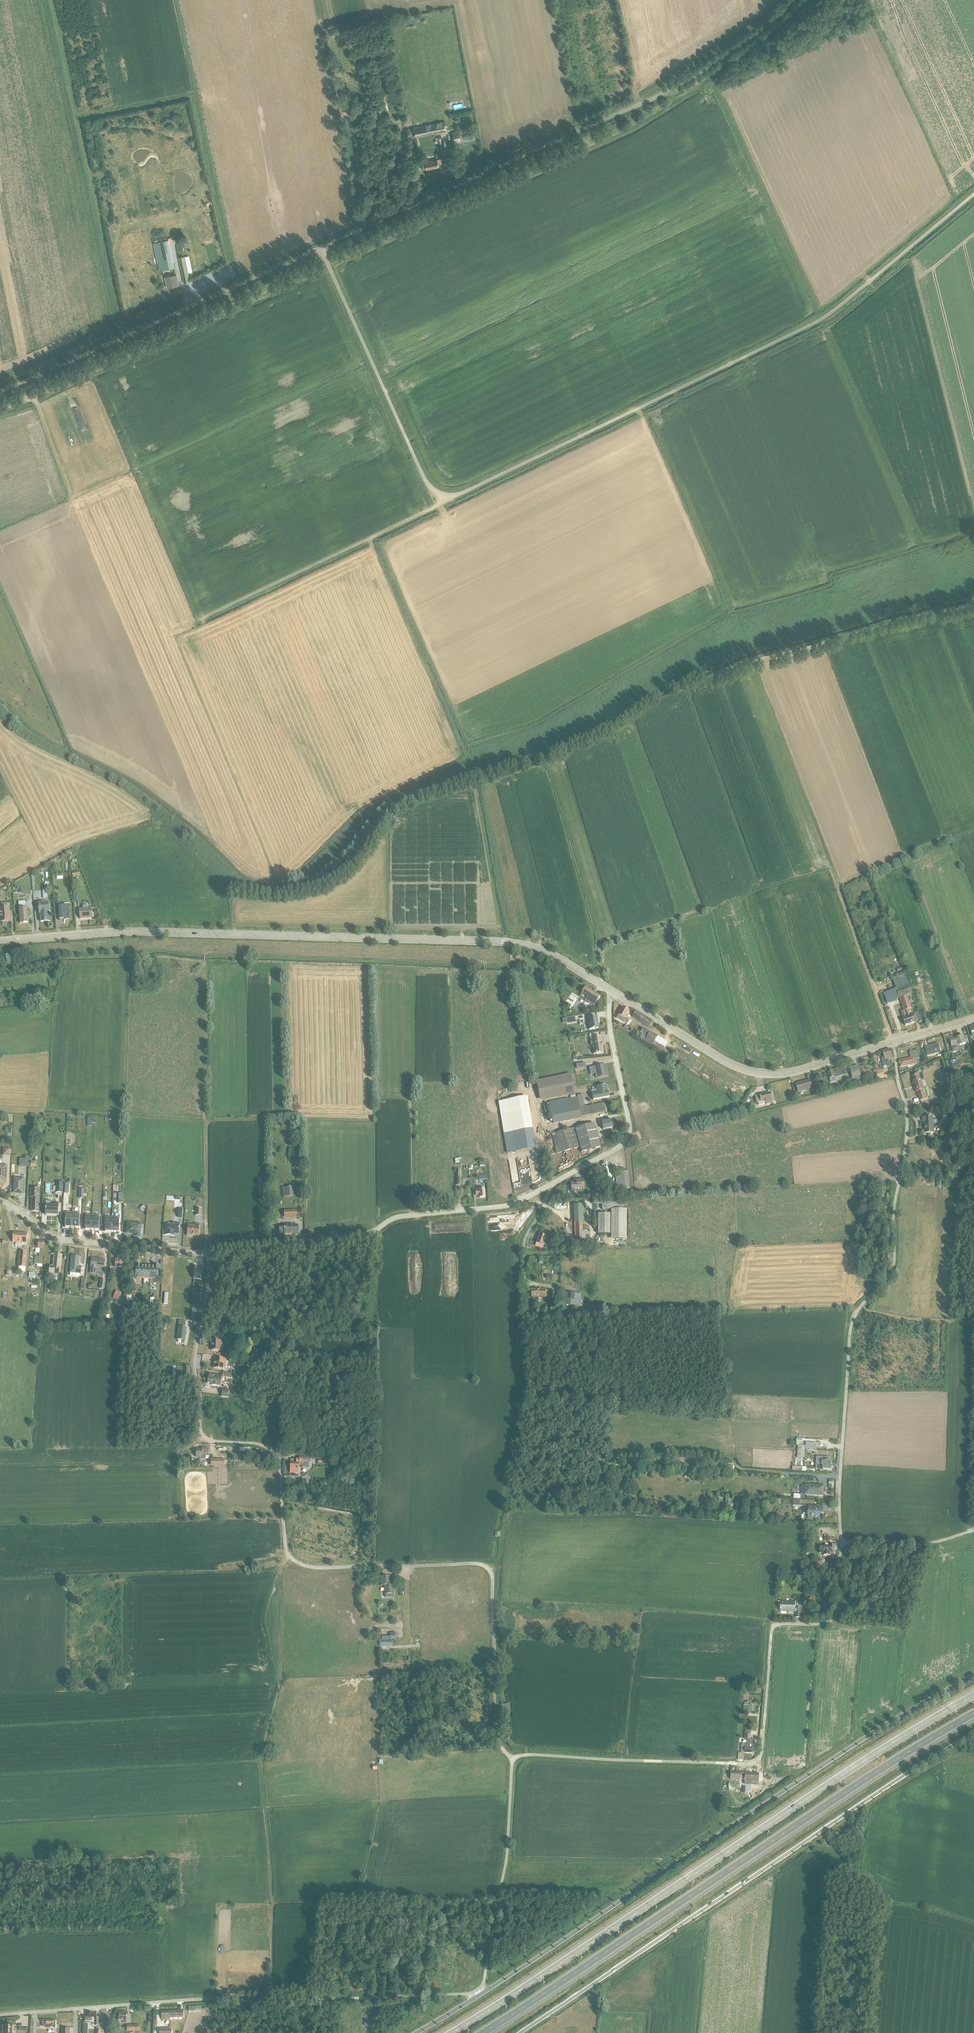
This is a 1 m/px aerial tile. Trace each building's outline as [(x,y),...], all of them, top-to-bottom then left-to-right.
[(417,136),(447,130),(445,122),(412,128),(416,147),(419,147),(417,136)] [(460,142),(458,131),(452,132),(454,143),(460,142)] [(443,137),(438,138),(442,155),(447,154),(443,137)] [(420,158),(421,162),(423,170),(438,166),(437,163),(440,162),(439,159),(426,161),(425,157),(420,158)] [(153,243),(159,270),(174,267),(168,240),(153,243)] [(179,257),(184,282),(189,281),(184,256),(179,257)] [(165,277),(167,288),(178,285),(176,275),(165,277)] [(67,430),(73,427),(66,410),(60,412),(67,430)] [(70,850),(51,859),(52,861),(68,853),(68,856),(70,855),(70,857),(71,857),(71,855),(70,850)] [(26,901),(19,902),(21,924),(29,923),(28,907),(26,907),(26,901)] [(0,908),(0,912),(1,923),(2,923),(3,925),(7,925),(7,922),(11,922),(9,903),(2,903),(2,908),(0,908)] [(49,903),(38,903),(39,914),(41,914),(41,922),(45,922),(46,922),(50,922),(49,903)] [(83,909),(79,909),(80,919),(93,918),(92,908),(89,908),(89,903),(82,903),(83,909)] [(69,906),(59,906),(60,920),(66,919),(66,920),(70,920),(69,906)] [(915,1022),(913,1016),(911,1017),(908,1010),(912,1009),(911,1004),(915,1003),(912,995),(913,995),(905,974),(892,979),(896,989),(884,994),(887,1005),(895,1002),(895,1000),(899,999),(904,1012),(901,1013),(906,1026),(915,1023),(915,1022)] [(587,998),(585,1001),(594,1007),(600,998),(585,988),(581,994),(587,998)] [(619,1016),(617,1019),(624,1022),(624,1023),(627,1025),(630,1021),(626,1019),(625,1019),(629,1011),(624,1008),(622,1009),(618,1016),(619,1016)] [(632,1009),(630,1012),(633,1014),(632,1017),(649,1028),(653,1022),(632,1009)] [(597,1017),(586,1019),(587,1026),(588,1026),(589,1031),(598,1029),(598,1025),(597,1017)] [(645,1042),(650,1033),(643,1029),(640,1034),(642,1035),(640,1039),(645,1042)] [(650,1033),(645,1042),(662,1052),(664,1049),(665,1049),(668,1044),(658,1037),(650,1033)] [(601,1037),(590,1039),(591,1046),(592,1046),(593,1055),(603,1054),(601,1037)] [(957,1039),(950,1041),(952,1048),(951,1048),(953,1054),(958,1052),(961,1049),(960,1047),(966,1045),(964,1037),(957,1039)] [(937,1055),(941,1053),(939,1045),(925,1048),(928,1057),(937,1055)] [(882,1059),(882,1060),(882,1061),(885,1071),(888,1069),(888,1068),(893,1067),(892,1064),(894,1064),(893,1059),(890,1050),(883,1052),(884,1057),(883,1058),(882,1059)] [(900,1063),(899,1063),(899,1065),(900,1065),(901,1068),(917,1064),(915,1058),(899,1061),(900,1063)] [(599,1070),(598,1070),(599,1077),(600,1077),(601,1077),(608,1076),(606,1066),(600,1067),(599,1068),(599,1070)] [(859,1066),(850,1069),(852,1079),(853,1082),(862,1080),(862,1077),(859,1066)] [(844,1068),(827,1073),(829,1080),(830,1080),(831,1084),(836,1082),(835,1079),(846,1076),(844,1068)] [(878,1069),(875,1070),(878,1081),(885,1079),(888,1079),(887,1076),(885,1076),(884,1073),(883,1074),(882,1070),(878,1071),(878,1069)] [(571,1074),(536,1081),(540,1101),(575,1094),(571,1074)] [(918,1075),(912,1077),(914,1082),(912,1082),(916,1093),(917,1092),(920,1102),(927,1100),(925,1093),(924,1094),(923,1091),(925,1090),(921,1079),(920,1080),(918,1075)] [(811,1081),(796,1084),(798,1093),(813,1090),(814,1095),(819,1094),(817,1088),(813,1089),(811,1081)] [(596,1091),(591,1092),(593,1101),(609,1098),(608,1092),(607,1090),(608,1090),(607,1087),(606,1087),(606,1086),(596,1088),(596,1091)] [(770,1093),(755,1096),(756,1104),(758,1104),(765,1102),(766,1104),(766,1106),(772,1104),(770,1093)] [(568,1099),(548,1103),(549,1107),(550,1108),(553,1124),(582,1119),(581,1117),(607,1113),(605,1104),(580,1109),(578,1098),(575,1098),(575,1095),(570,1096),(570,1099),(568,1100),(568,1099)] [(527,1097),(499,1102),(507,1154),(536,1149),(529,1107),(530,1106),(529,1097),(527,1097)] [(746,1102),(745,1104),(747,1105),(747,1106),(752,1109),(753,1108),(753,1109),(755,1106),(751,1103),(750,1104),(749,1103),(750,1101),(748,1100),(747,1102),(746,1102)] [(930,1117),(924,1118),(922,1118),(923,1122),(924,1122),(925,1134),(930,1134),(930,1135),(933,1135),(933,1134),(935,1134),(934,1125),(937,1124),(938,1123),(937,1121),(936,1120),(934,1120),(933,1117),(930,1117)] [(607,1122),(602,1123),(603,1130),(613,1129),(611,1120),(607,1121),(607,1122)] [(574,1128),(552,1135),(558,1154),(580,1148),(582,1153),(601,1147),(594,1124),(575,1129),(574,1128)] [(628,1172),(615,1174),(617,1190),(629,1189),(628,1172)] [(15,1178),(14,1194),(21,1194),(21,1193),(24,1193),(25,1179),(15,1178)] [(580,1186),(584,1186),(583,1180),(574,1181),(574,1184),(571,1184),(572,1192),(573,1192),(576,1192),(581,1193),(581,1190),(580,1186)] [(30,1189),(30,1198),(32,1198),(32,1212),(39,1212),(40,1189),(35,1188),(35,1189),(30,1189)] [(293,1188),(283,1189),(283,1198),(294,1197),(293,1188)] [(478,1191),(476,1191),(476,1196),(479,1196),(480,1198),(486,1198),(485,1189),(478,1190),(478,1191)] [(602,1200),(594,1201),(594,1205),(602,1205),(602,1210),(611,1210),(611,1240),(627,1240),(627,1210),(625,1210),(625,1200),(602,1200)] [(45,1201),(45,1206),(46,1206),(46,1216),(59,1216),(59,1203),(52,1203),(52,1201),(45,1201)] [(585,1205),(573,1206),(575,1240),(589,1240),(589,1231),(583,1232),(582,1224),(585,1223),(585,1205)] [(610,1215),(598,1215),(598,1235),(610,1235),(610,1215)] [(128,1223),(127,1234),(137,1235),(136,1237),(140,1237),(141,1224),(128,1223)] [(168,1224),(167,1236),(173,1236),(173,1234),(175,1234),(179,1234),(180,1224),(172,1223),(172,1224),(168,1224)] [(188,1225),(187,1237),(192,1237),(192,1236),(199,1236),(200,1225),(195,1224),(195,1226),(188,1225)] [(284,1226),(279,1226),(279,1233),(284,1233),(284,1235),(293,1235),(298,1235),(298,1225),(293,1225),(293,1224),(291,1224),(291,1225),(284,1225),(284,1226)] [(14,1233),(13,1243),(27,1244),(28,1234),(14,1233)] [(540,1235),(536,1246),(543,1249),(547,1237),(540,1235)] [(36,1257),(35,1265),(38,1265),(37,1267),(42,1268),(44,1242),(39,1242),(38,1250),(40,1250),(39,1257),(36,1257)] [(563,1245),(560,1246),(560,1251),(566,1251),(573,1250),(573,1245),(571,1245),(571,1243),(566,1243),(566,1244),(563,1244),(563,1245)] [(19,1268),(19,1272),(25,1273),(27,1253),(20,1253),(19,1268)] [(50,1266),(49,1275),(59,1276),(60,1272),(61,1272),(62,1256),(56,1255),(55,1255),(53,1266),(50,1266)] [(115,1260),(115,1268),(124,1268),(125,1256),(118,1256),(118,1260),(115,1260)] [(71,1274),(70,1277),(80,1278),(80,1275),(81,1275),(82,1267),(79,1267),(80,1258),(72,1257),(70,1274),(71,1274)] [(92,1259),(90,1275),(96,1275),(97,1269),(104,1270),(105,1261),(92,1259)] [(143,1280),(144,1267),(140,1267),(141,1265),(137,1265),(136,1280),(143,1280)] [(151,1268),(150,1280),(158,1281),(159,1266),(155,1266),(155,1268),(151,1268)] [(194,1268),(193,1280),(201,1280),(202,1268),(194,1268)] [(531,1290),(531,1298),(533,1298),(533,1303),(538,1303),(538,1298),(548,1298),(548,1291),(531,1290)] [(117,1291),(113,1299),(119,1301),(122,1294),(117,1291)] [(557,1292),(557,1298),(560,1298),(560,1306),(581,1307),(581,1295),(560,1294),(561,1292),(557,1292)] [(124,1295),(123,1307),(127,1307),(127,1302),(131,1302),(131,1295),(124,1295)] [(179,1321),(177,1341),(182,1341),(182,1344),(185,1344),(186,1329),(185,1329),(186,1322),(179,1321)] [(211,1341),(211,1345),(212,1345),(212,1352),(220,1352),(221,1346),(222,1346),(223,1342),(211,1341)] [(215,1359),(214,1363),(215,1363),(215,1369),(224,1370),(227,1370),(228,1367),(225,1366),(226,1360),(215,1359)] [(173,1367),(173,1375),(189,1376),(189,1368),(173,1367)] [(209,1375),(208,1384),(211,1385),(211,1386),(221,1387),(222,1379),(223,1379),(223,1378),(231,1379),(231,1375),(224,1374),(223,1375),(222,1375),(222,1377),(209,1375)] [(223,1390),(222,1398),(229,1399),(230,1391),(223,1390)] [(797,1439),(796,1446),(798,1446),(798,1458),(801,1459),(801,1458),(805,1459),(806,1449),(817,1450),(817,1444),(806,1443),(806,1447),(802,1447),(803,1442),(800,1441),(801,1439),(797,1439)] [(201,1455),(200,1460),(206,1460),(206,1457),(209,1457),(209,1449),(202,1449),(202,1455),(201,1455)] [(817,1457),(816,1469),(820,1470),(820,1471),(823,1471),(823,1470),(832,1471),(832,1468),(833,1468),(833,1465),(832,1465),(832,1461),(829,1461),(830,1458),(817,1457)] [(291,1460),(290,1474),(299,1474),(299,1467),(301,1467),(301,1469),(309,1469),(310,1464),(311,1464),(311,1458),(299,1458),(299,1461),(291,1460)] [(709,1464),(708,1467),(720,1471),(734,1473),(734,1468),(733,1467),(733,1465),(715,1463),(709,1464)] [(611,1480),(611,1487),(612,1487),(612,1489),(619,1489),(619,1480),(611,1480)] [(794,1500),(801,1500),(801,1499),(805,1500),(805,1495),(824,1496),(824,1486),(805,1485),(805,1486),(802,1486),(801,1495),(794,1495),(794,1500)] [(806,1516),(805,1520),(808,1520),(808,1521),(813,1521),(814,1518),(815,1519),(814,1519),(818,1519),(820,1519),(820,1515),(819,1515),(819,1513),(824,1514),(824,1506),(817,1506),(817,1507),(809,1506),(809,1507),(806,1507),(806,1511),(807,1511),(807,1512),(806,1513),(806,1514),(807,1515),(807,1516),(806,1516)] [(824,1549),(820,1549),(820,1554),(824,1554),(824,1556),(831,1557),(831,1555),(834,1555),(835,1550),(836,1550),(836,1546),(824,1545),(824,1549)] [(390,1577),(381,1577),(381,1586),(385,1586),(385,1598),(393,1598),(393,1595),(394,1595),(394,1586),(390,1586),(390,1577)] [(781,1602),(780,1614),(781,1615),(781,1612),(789,1613),(789,1615),(792,1615),(792,1613),(797,1613),(796,1618),(801,1619),(801,1609),(796,1608),(796,1602),(781,1602)] [(382,1640),(380,1641),(380,1647),(393,1646),(393,1640),(396,1640),(396,1634),(390,1634),(390,1637),(382,1637),(382,1640)] [(741,1753),(744,1753),(754,1754),(754,1740),(750,1740),(750,1735),(745,1735),(744,1739),(746,1739),(746,1745),(745,1745),(745,1744),(741,1744),(741,1753)] [(730,1773),(730,1780),(740,1781),(740,1775),(745,1775),(744,1784),(758,1785),(759,1774),(752,1774),(745,1773),(741,1773),(730,1773)] [(169,2012),(162,2012),(162,2020),(170,2020),(170,2018),(184,2018),(184,2010),(169,2011),(169,2012)] [(118,2017),(118,2020),(123,2021),(123,2023),(126,2023),(127,2013),(120,2012),(119,2017),(118,2017)] [(83,2021),(83,2032),(88,2032),(88,2029),(90,2029),(90,2026),(93,2026),(93,2027),(99,2026),(99,2025),(102,2022),(99,2018),(99,2017),(94,2017),(94,2018),(93,2018),(93,2017),(86,2017),(86,2021),(85,2021),(83,2021)] [(56,2020),(43,2020),(42,2027),(46,2027),(46,2028),(56,2028),(56,2024),(56,2020)]
